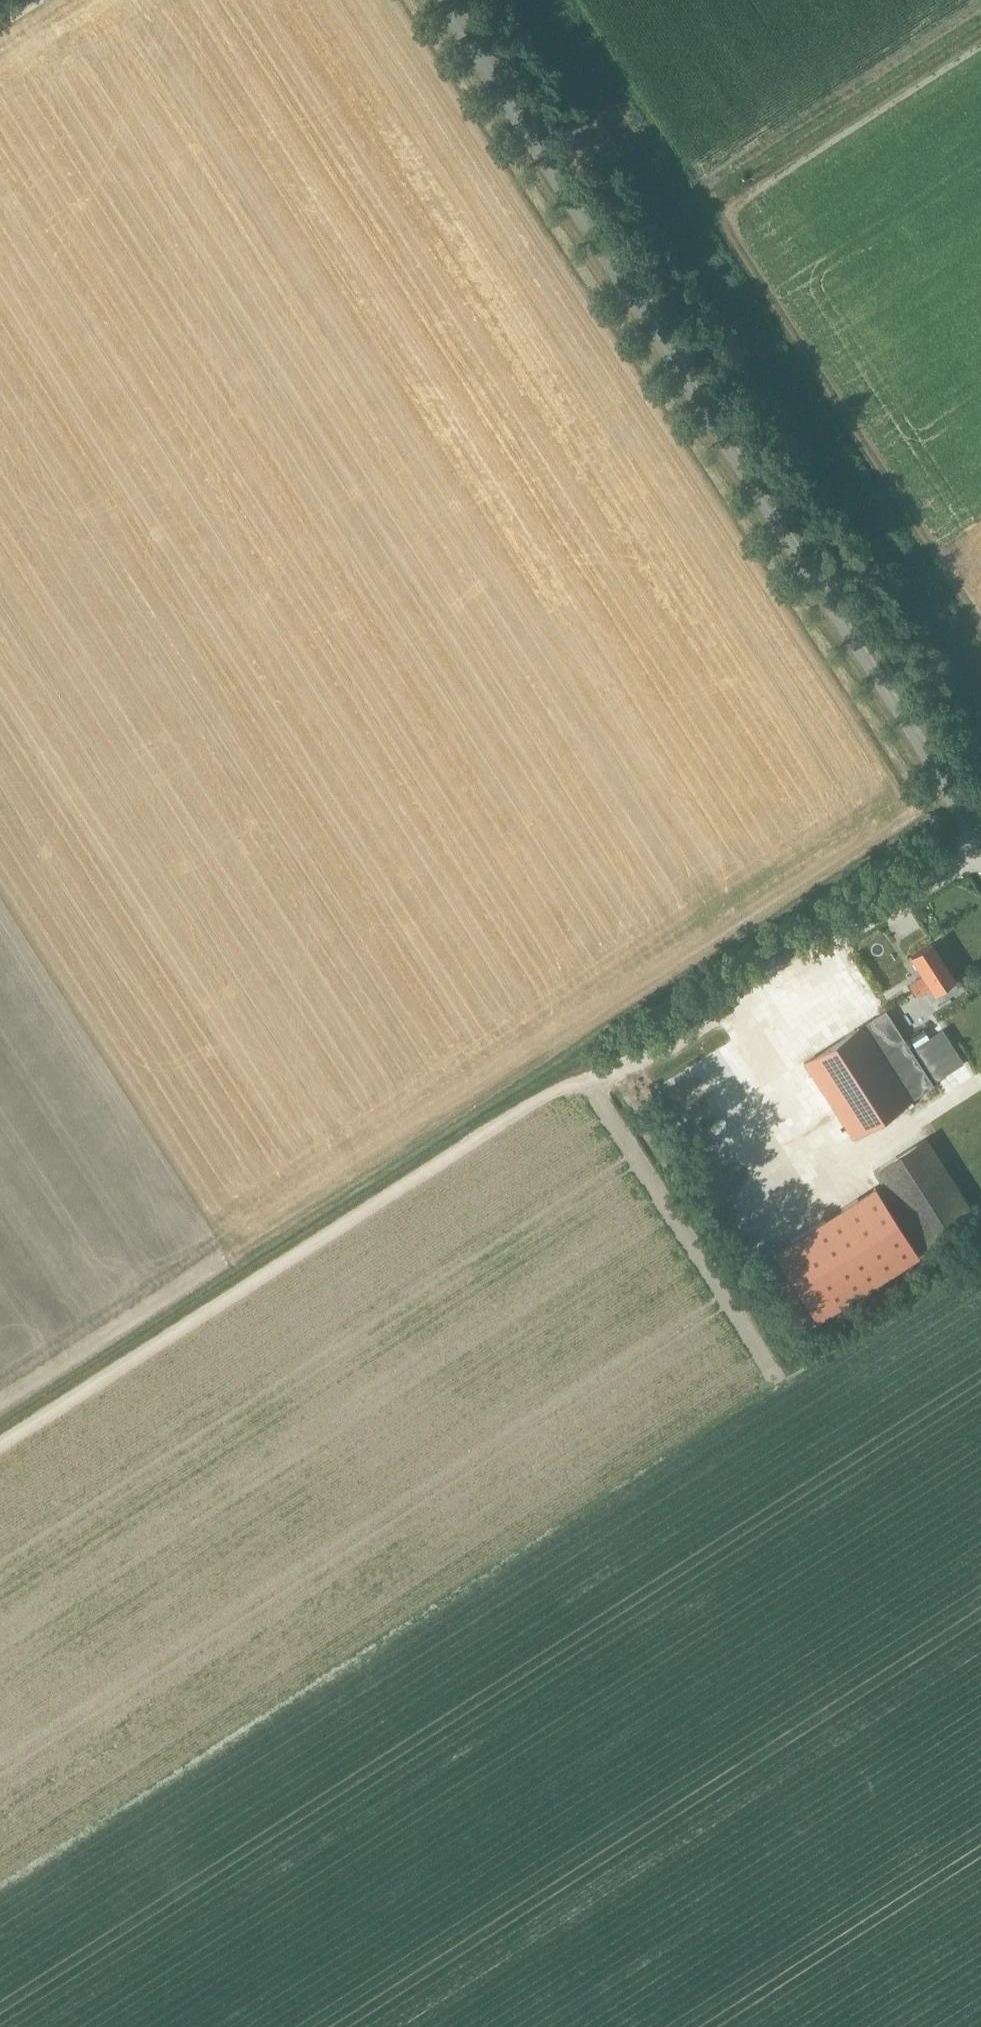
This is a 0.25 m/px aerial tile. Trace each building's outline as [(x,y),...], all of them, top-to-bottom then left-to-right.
[(935,994),(955,981),(931,944),(911,957),(923,976),(909,985),(917,997),(930,988),(935,994)] [(849,983),(845,987),(831,969),(817,981),(834,1003),(853,989),(849,983)] [(864,1024),(912,1099),(933,1085),(885,1010),(864,1024)] [(852,1137),(912,1099),(864,1024),(804,1062),(852,1137)] [(928,1256),(980,1223),(926,1137),(873,1170),(928,1256)] [(873,1186),(771,1250),(815,1319),(917,1255),(873,1186)]
